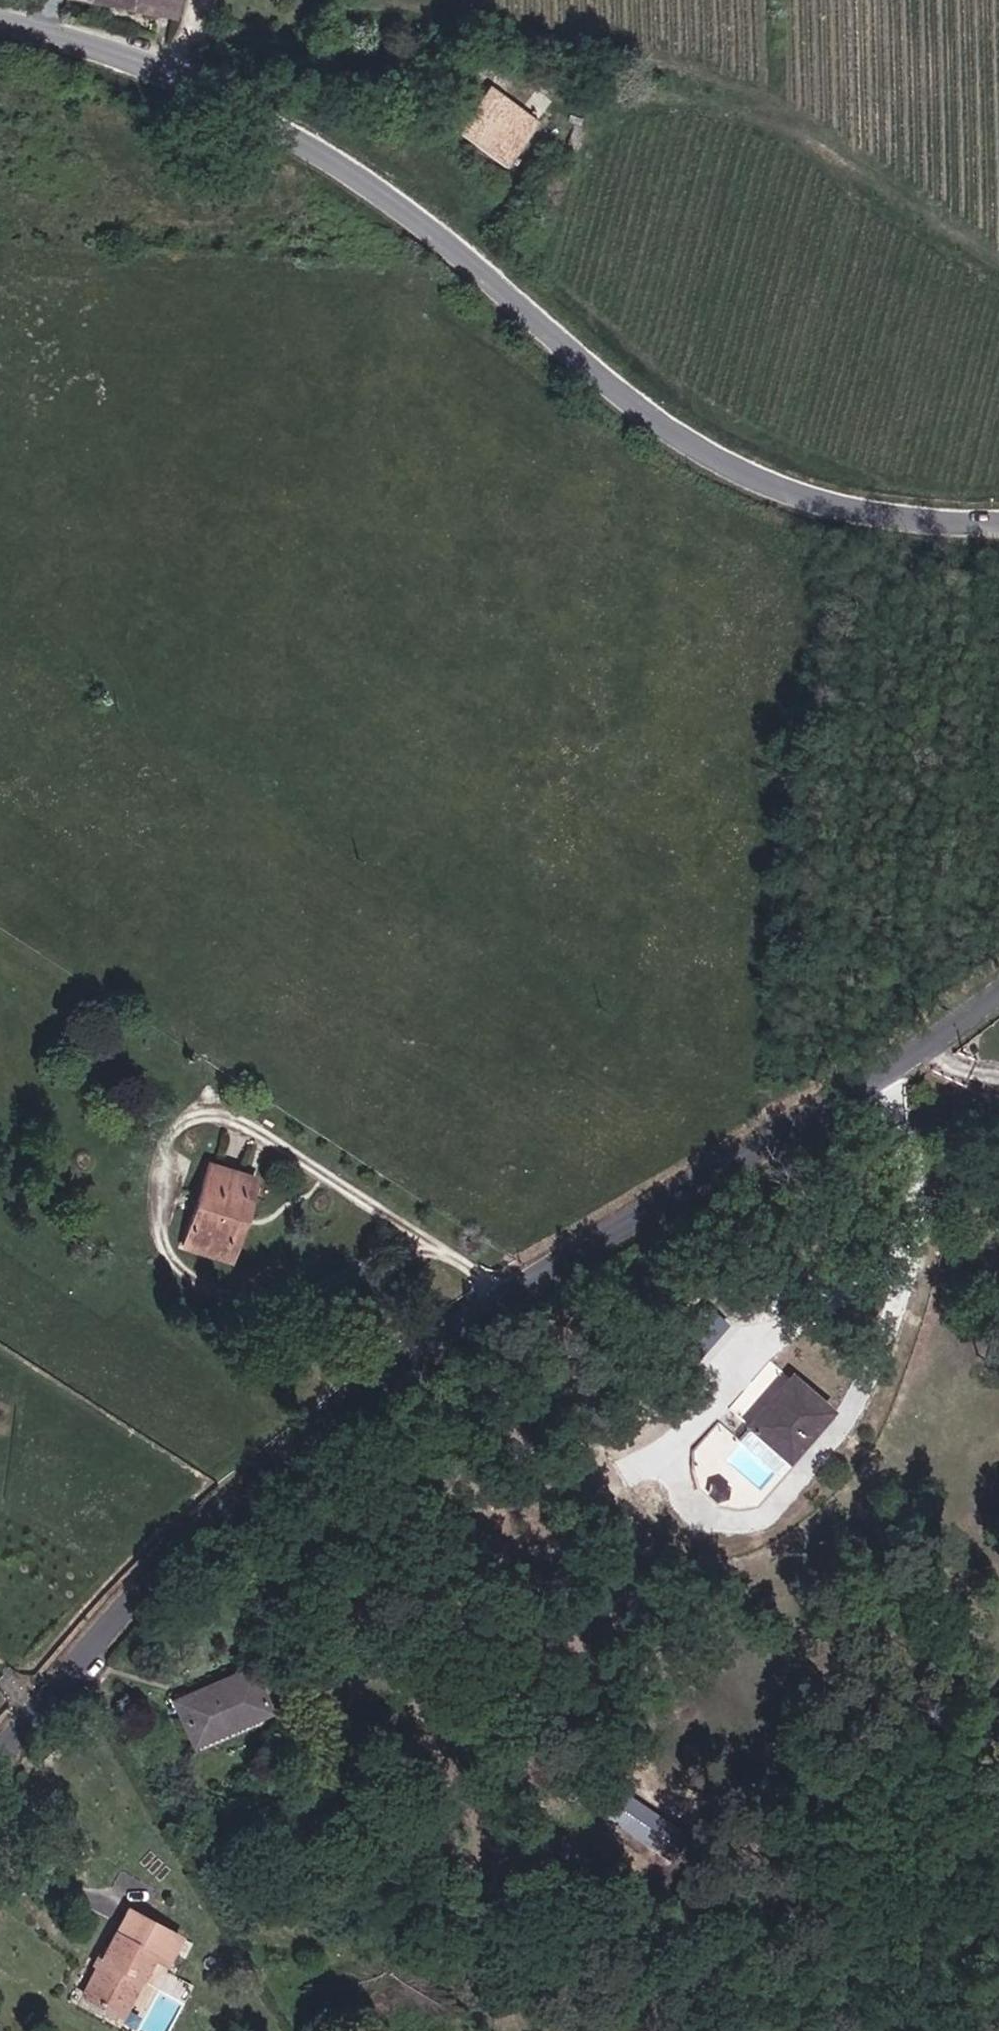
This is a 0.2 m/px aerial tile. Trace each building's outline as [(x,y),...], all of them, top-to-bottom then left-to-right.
[(110,0),(173,13),(177,0),(110,0)] [(517,116),(464,85),(451,106),(504,138),(517,116)] [(488,165),(504,138),(451,106),(435,134),(488,165)] [(228,1266),(249,1183),(210,1172),(187,1254),(228,1266)] [(249,1183),(228,1266),(240,1269),(262,1187),(249,1183)] [(784,1396),(744,1444),(783,1476),(821,1428),(784,1396)] [(735,1463),(771,1490),(783,1476),(744,1444),(731,1459),(735,1463)] [(219,1752),(292,1711),(268,1671),(197,1713),(219,1752)] [(182,1984),(201,1954),(149,1920),(91,2002),(130,2028),(168,1975),(182,1984)]
